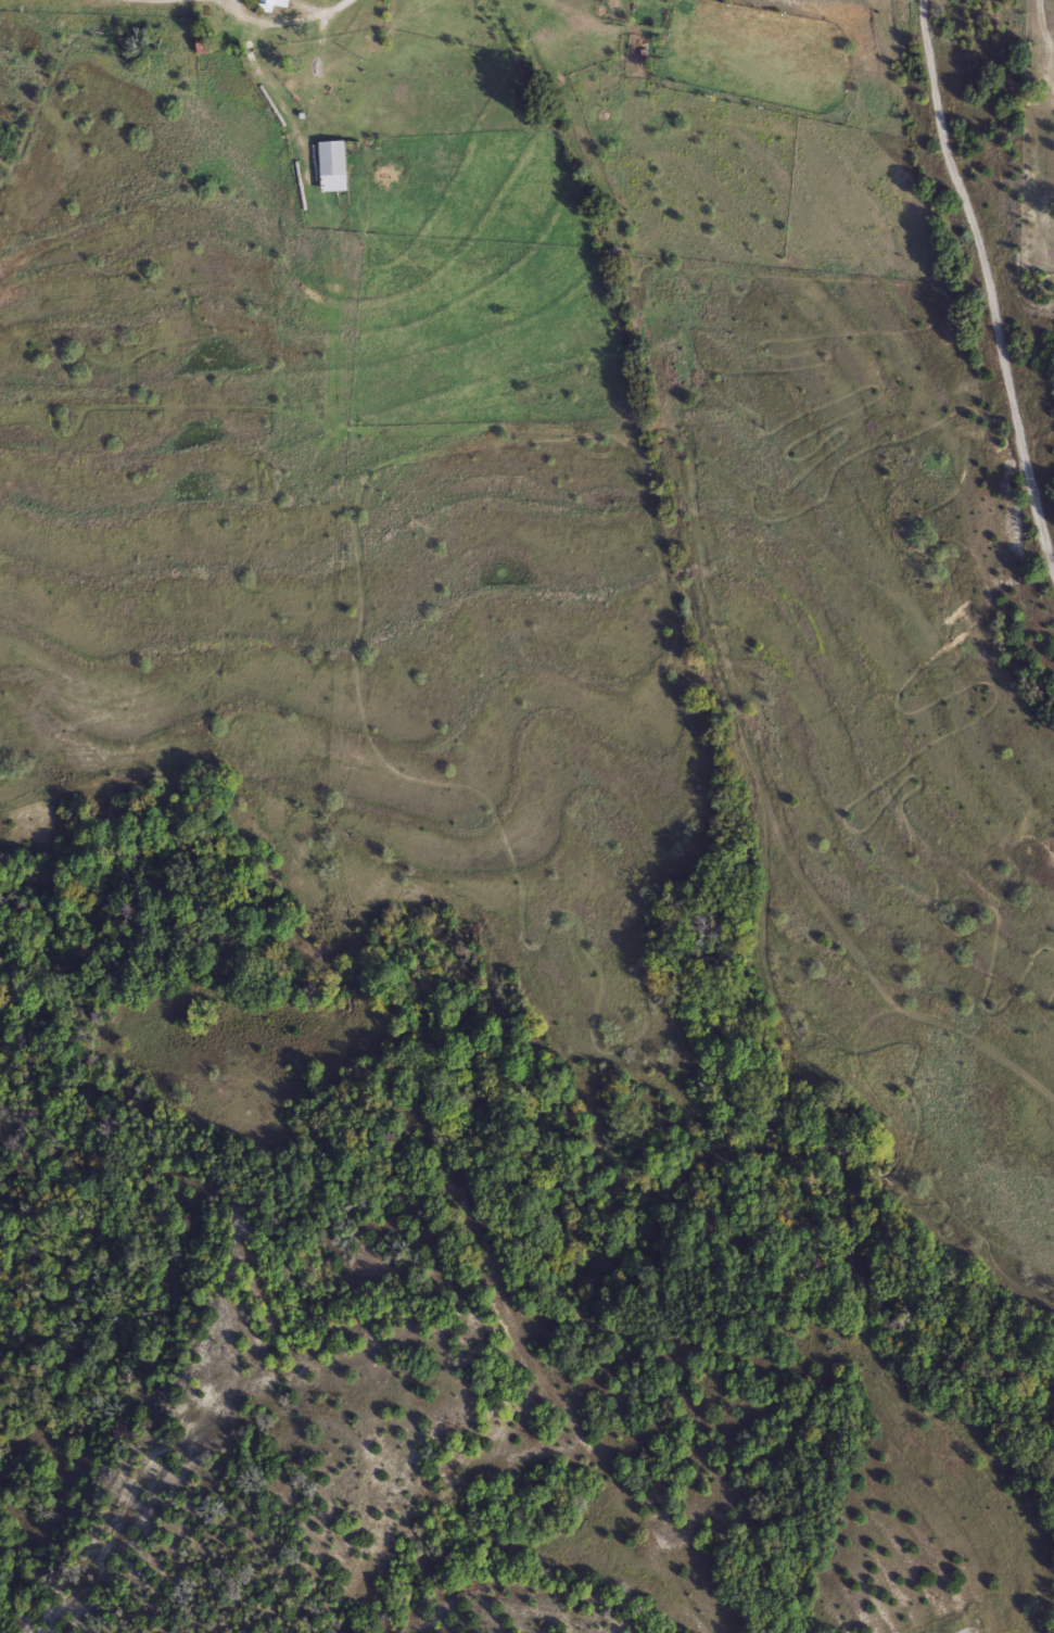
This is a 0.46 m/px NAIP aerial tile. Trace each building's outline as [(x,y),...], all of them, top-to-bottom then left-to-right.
[(258,13),(258,0),(286,0),(287,7),(270,8),(270,12),(258,13)] [(344,192),(318,193),(317,143),(344,142),(344,192)]
